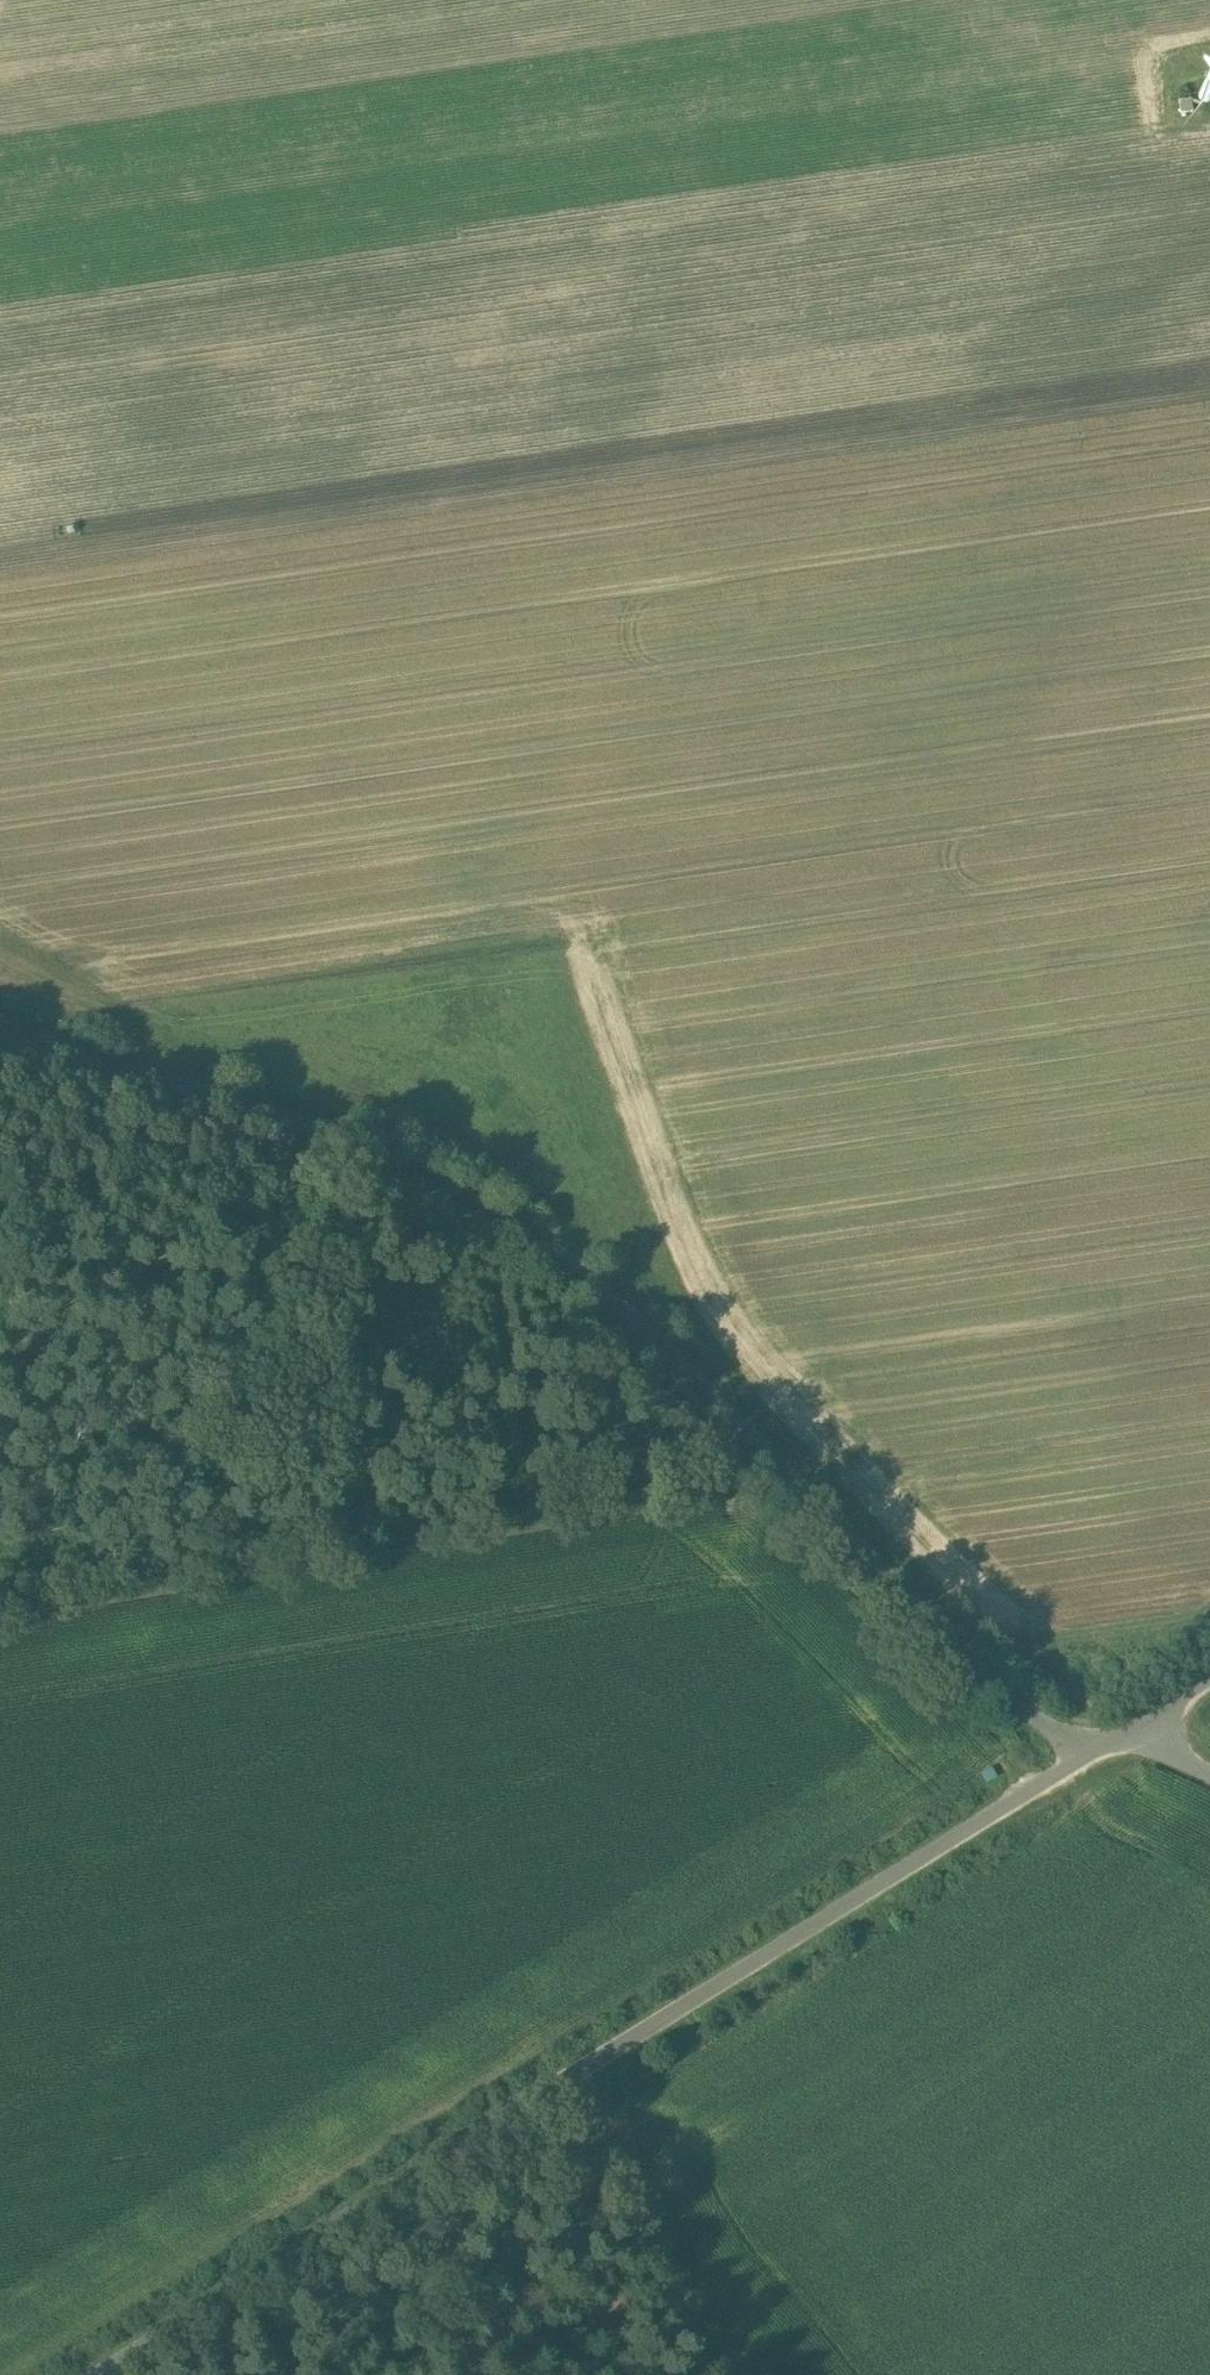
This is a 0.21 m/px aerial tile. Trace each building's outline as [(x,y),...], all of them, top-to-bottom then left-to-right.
[(1190,98),(1178,99),(1180,112),(1192,110),(1190,98)]
